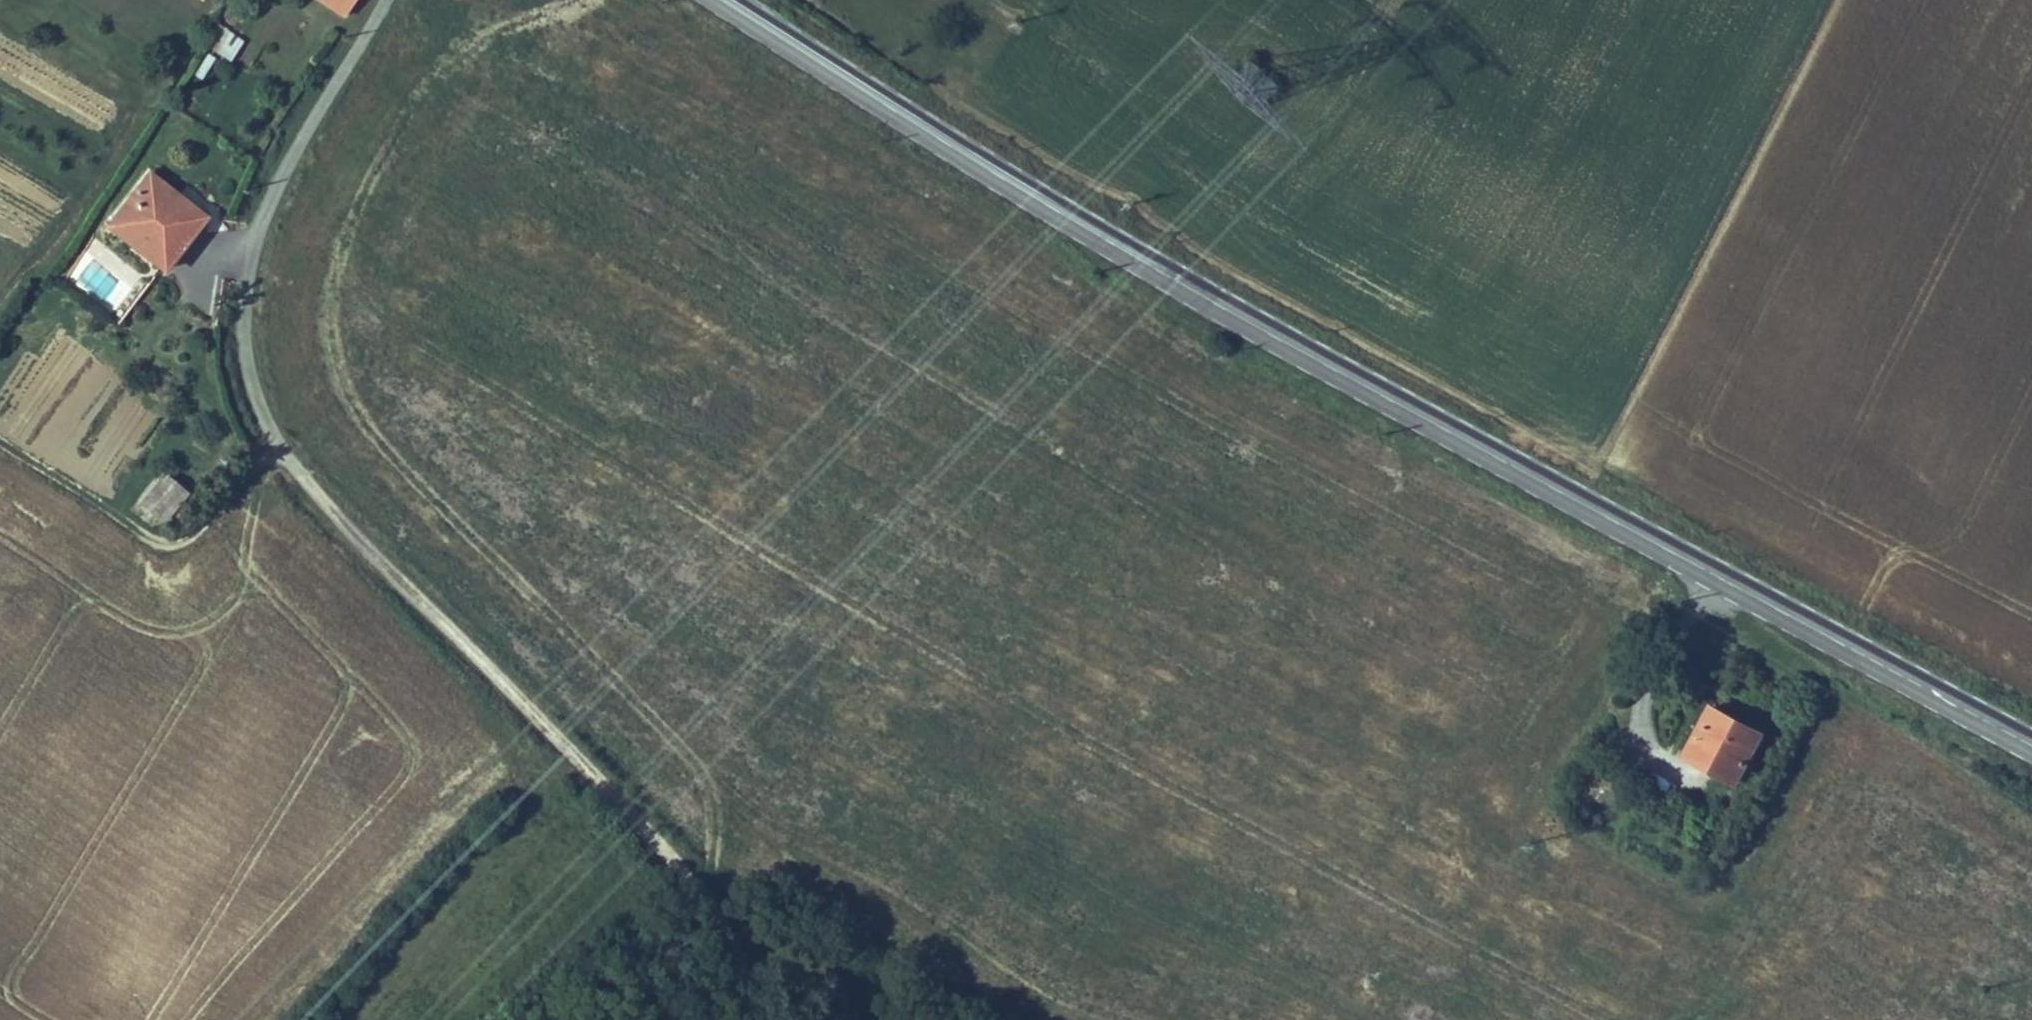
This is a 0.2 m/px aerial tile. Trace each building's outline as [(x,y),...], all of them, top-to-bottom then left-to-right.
[(327,15),(337,0),(305,0),(327,15)] [(239,41),(218,26),(207,43),(228,57),(239,41)] [(193,209),(137,167),(95,219),(152,261),(193,209)] [(155,530),(186,495),(161,472),(130,507),(155,530)] [(1748,731),(1696,702),(1666,757),(1719,786),(1748,731)]
